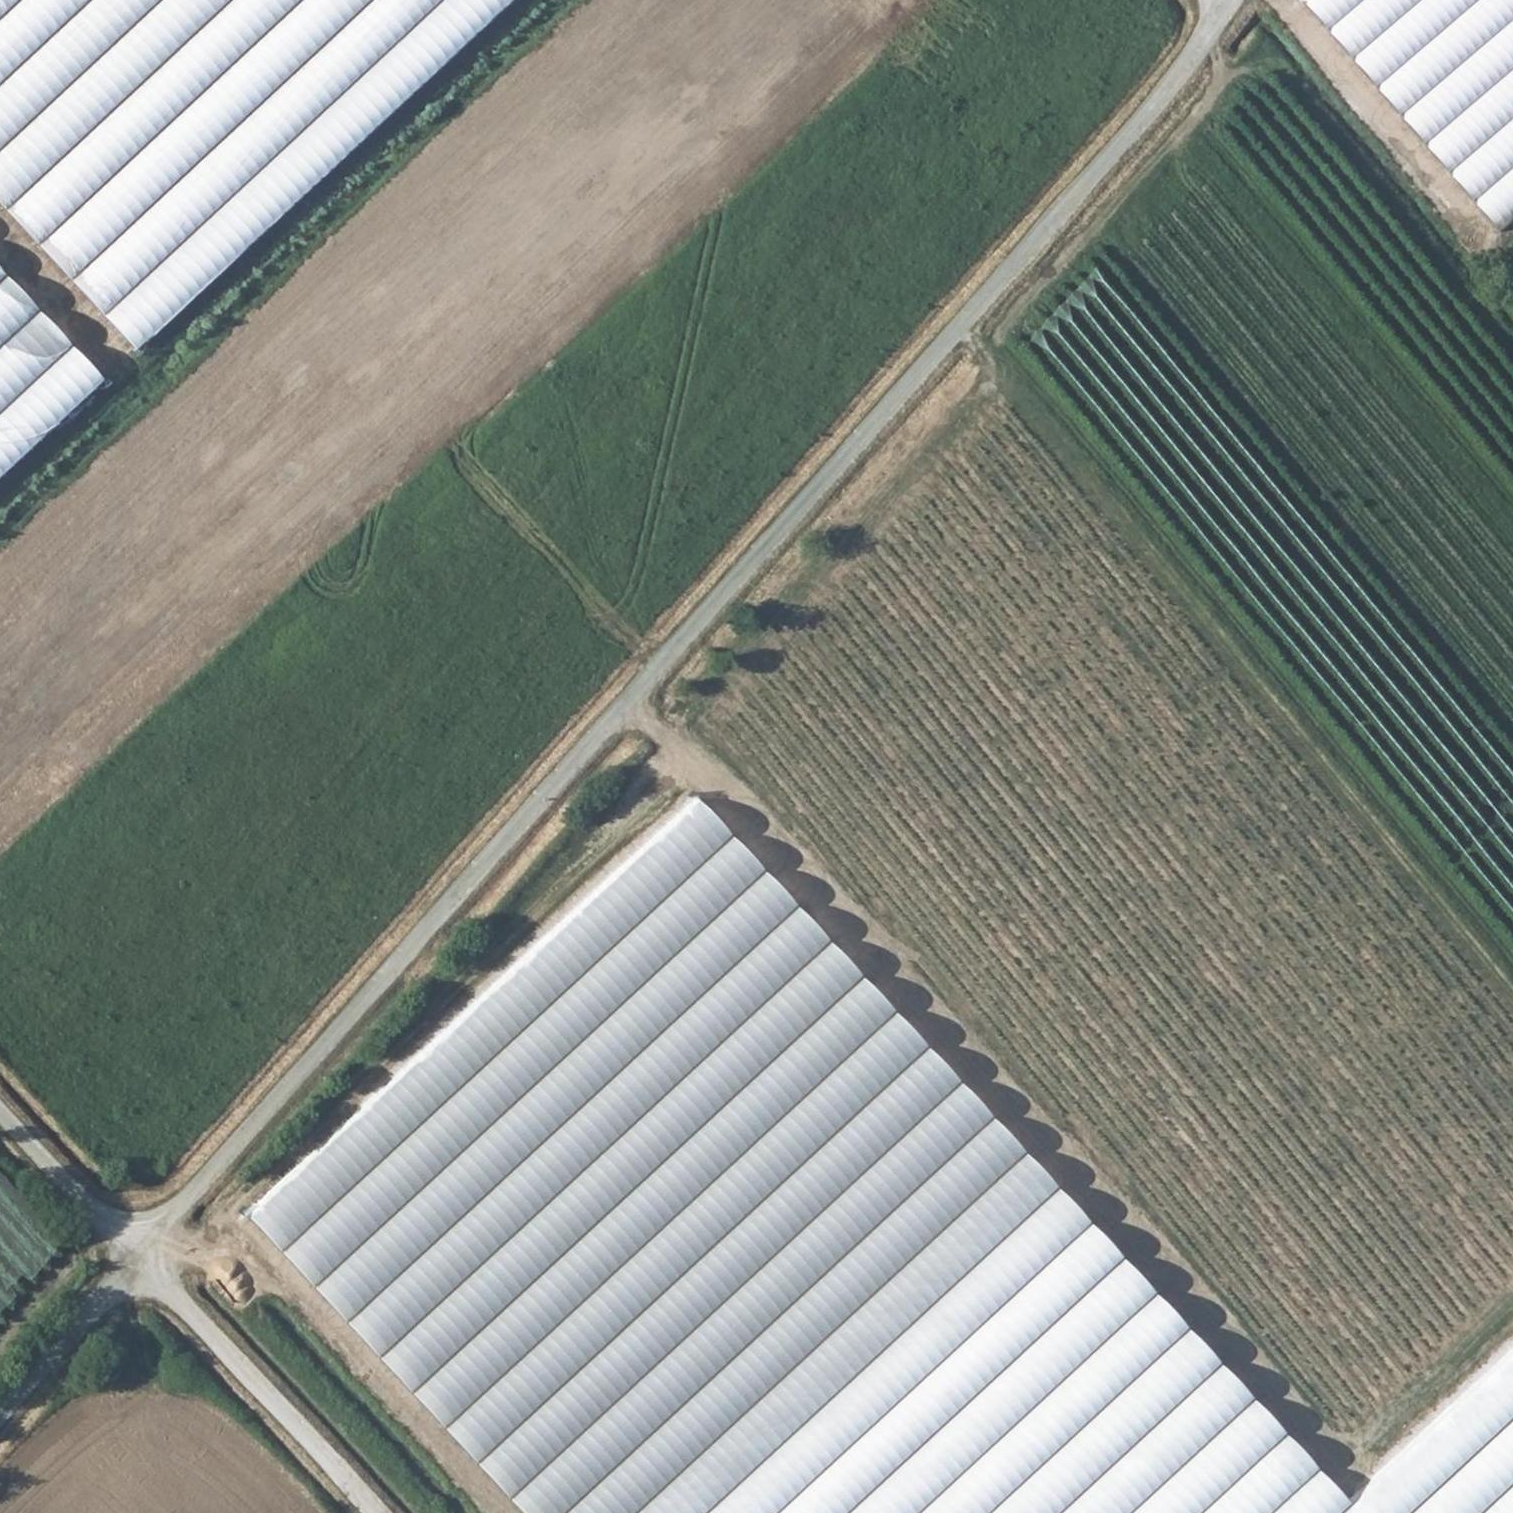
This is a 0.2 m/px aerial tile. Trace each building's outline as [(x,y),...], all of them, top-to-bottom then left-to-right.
[(131,347),(511,0),(0,0),(0,205),(131,347)] [(1494,230),(1512,214),(1512,0),(1304,0),(1494,230)] [(113,386),(0,267),(0,485),(113,386)] [(240,1210),(521,1512),(1512,1512),(1512,1346),(1344,1502),(689,796),(240,1210)]
